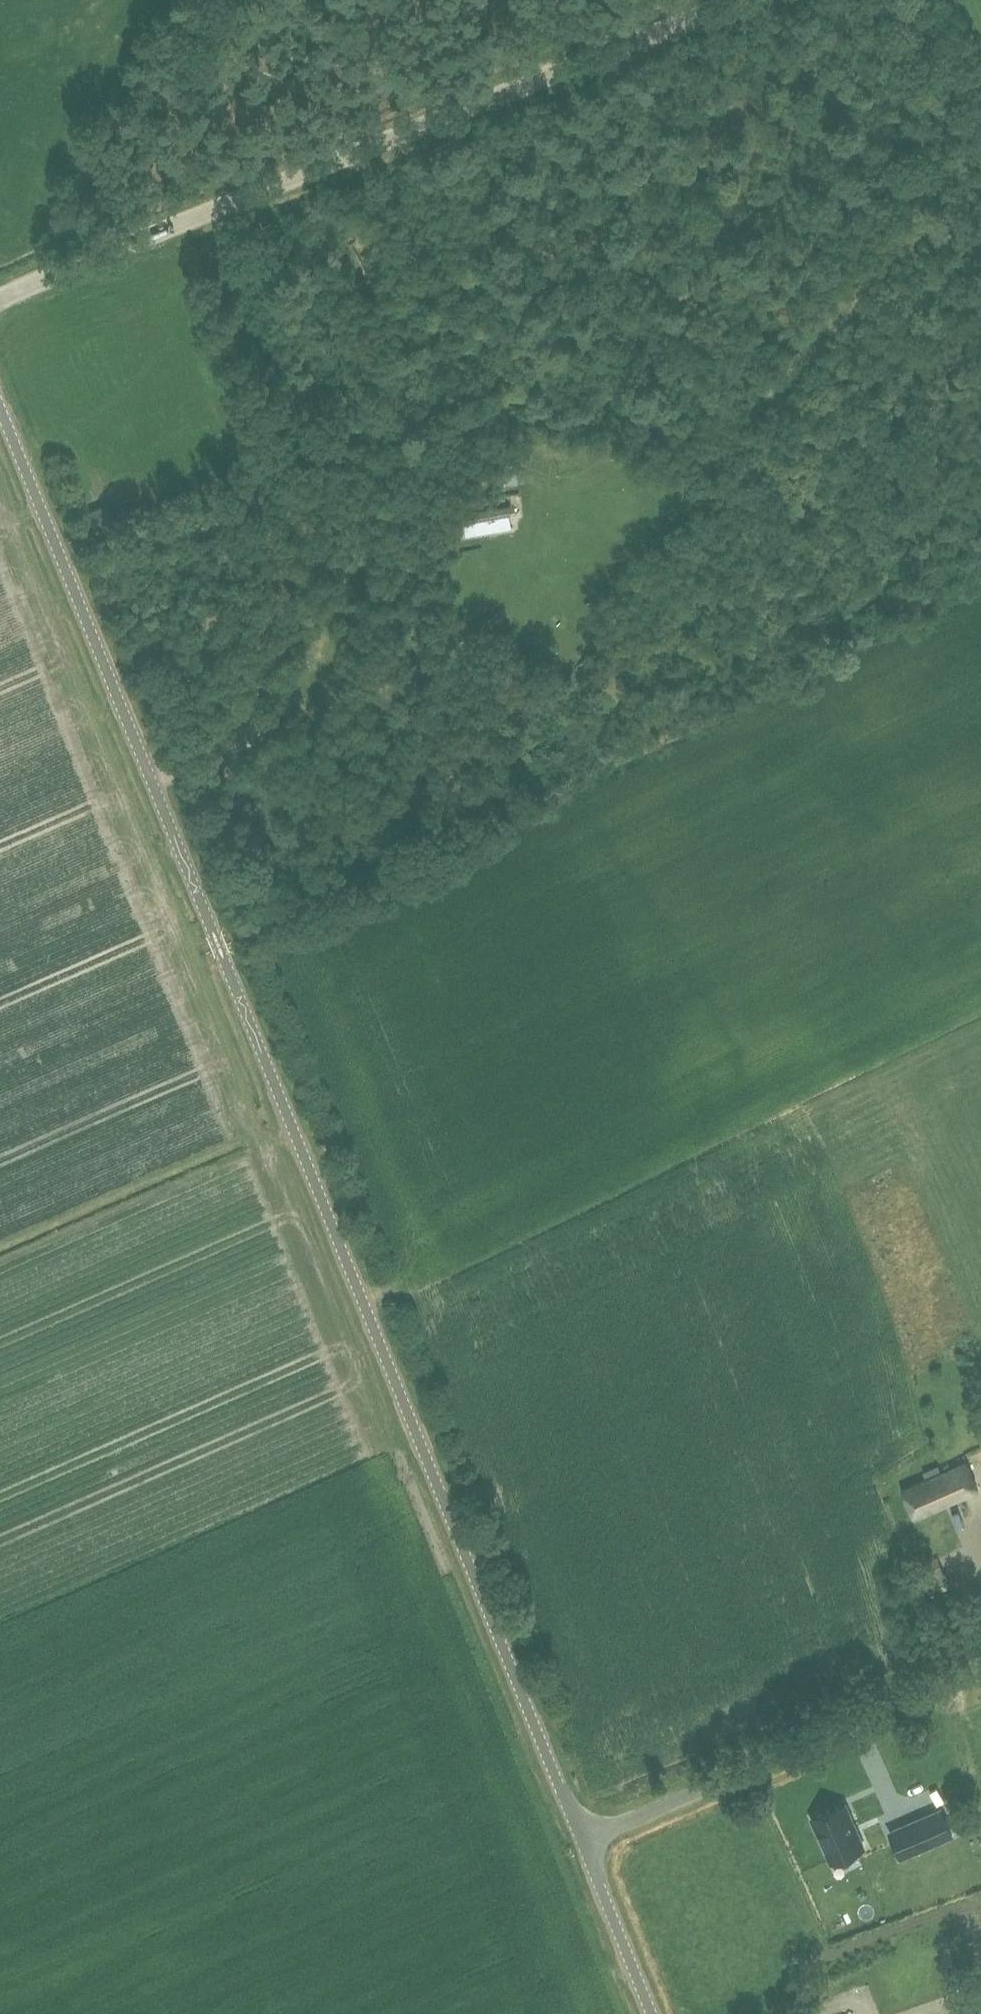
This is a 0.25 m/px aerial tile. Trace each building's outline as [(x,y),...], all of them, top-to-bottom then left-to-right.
[(511,514),(510,507),(460,515),(461,522),(511,514)] [(914,1518),(978,1489),(965,1461),(901,1490),(914,1518)] [(948,1580),(939,1561),(920,1571),(929,1590),(948,1580)] [(841,1803),(805,1820),(831,1877),(869,1859),(841,1803)] [(942,1819),(897,1838),(906,1858),(952,1842),(942,1819)]
